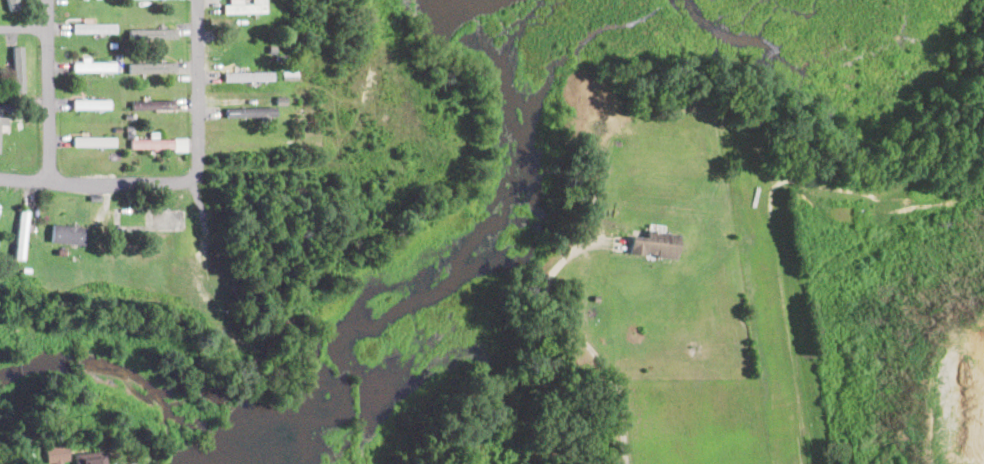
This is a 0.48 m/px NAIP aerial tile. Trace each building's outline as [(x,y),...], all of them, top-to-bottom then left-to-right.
[(231,6),(230,0),(244,0),(244,5),(254,5),(253,0),(266,0),(267,14),(224,15),(224,6),(231,6)] [(115,25),(115,34),(73,34),(73,25),(115,25)] [(176,28),(130,29),(130,39),(176,38),(176,28)] [(24,46),(13,46),(12,92),(23,92),(24,46)] [(129,63),(129,73),(176,72),(175,62),(129,63)] [(106,72),(74,72),(74,63),(116,63),(116,72),(106,72)] [(275,77),(226,80),(226,71),(274,68),(275,77)] [(286,105),(277,105),(277,96),(286,96),(286,105)] [(111,110),(74,110),(74,100),(111,100),(111,110)] [(174,110),(132,111),(132,102),(174,100),(174,110)] [(601,113),(586,114),(585,104),(600,103),(601,113)] [(648,113),(638,114),(637,107),(648,106),(648,113)] [(268,118),(225,119),(225,111),(268,109),(268,118)] [(135,139),(127,140),(127,132),(134,132),(135,139)] [(115,139),(115,147),(73,147),(73,138),(115,139)] [(187,139),(187,153),(174,153),(174,150),(131,150),(131,140),(174,140),(187,139)] [(101,202),(89,203),(89,195),(101,195),(101,202)] [(30,212),(24,260),(15,259),(21,211),(30,212)] [(93,236),(92,245),(50,241),(50,232),(93,236)] [(679,235),(677,260),(656,258),(657,253),(647,252),(646,256),(629,255),(631,237),(646,239),(647,232),(679,235)] [(241,292),(233,293),(232,286),(240,285),(241,292)] [(100,292),(100,302),(91,301),(91,291),(100,292)] [(63,461),(63,463),(56,463),(55,462),(48,463),(45,446),(67,443),(70,460),(63,461)]
